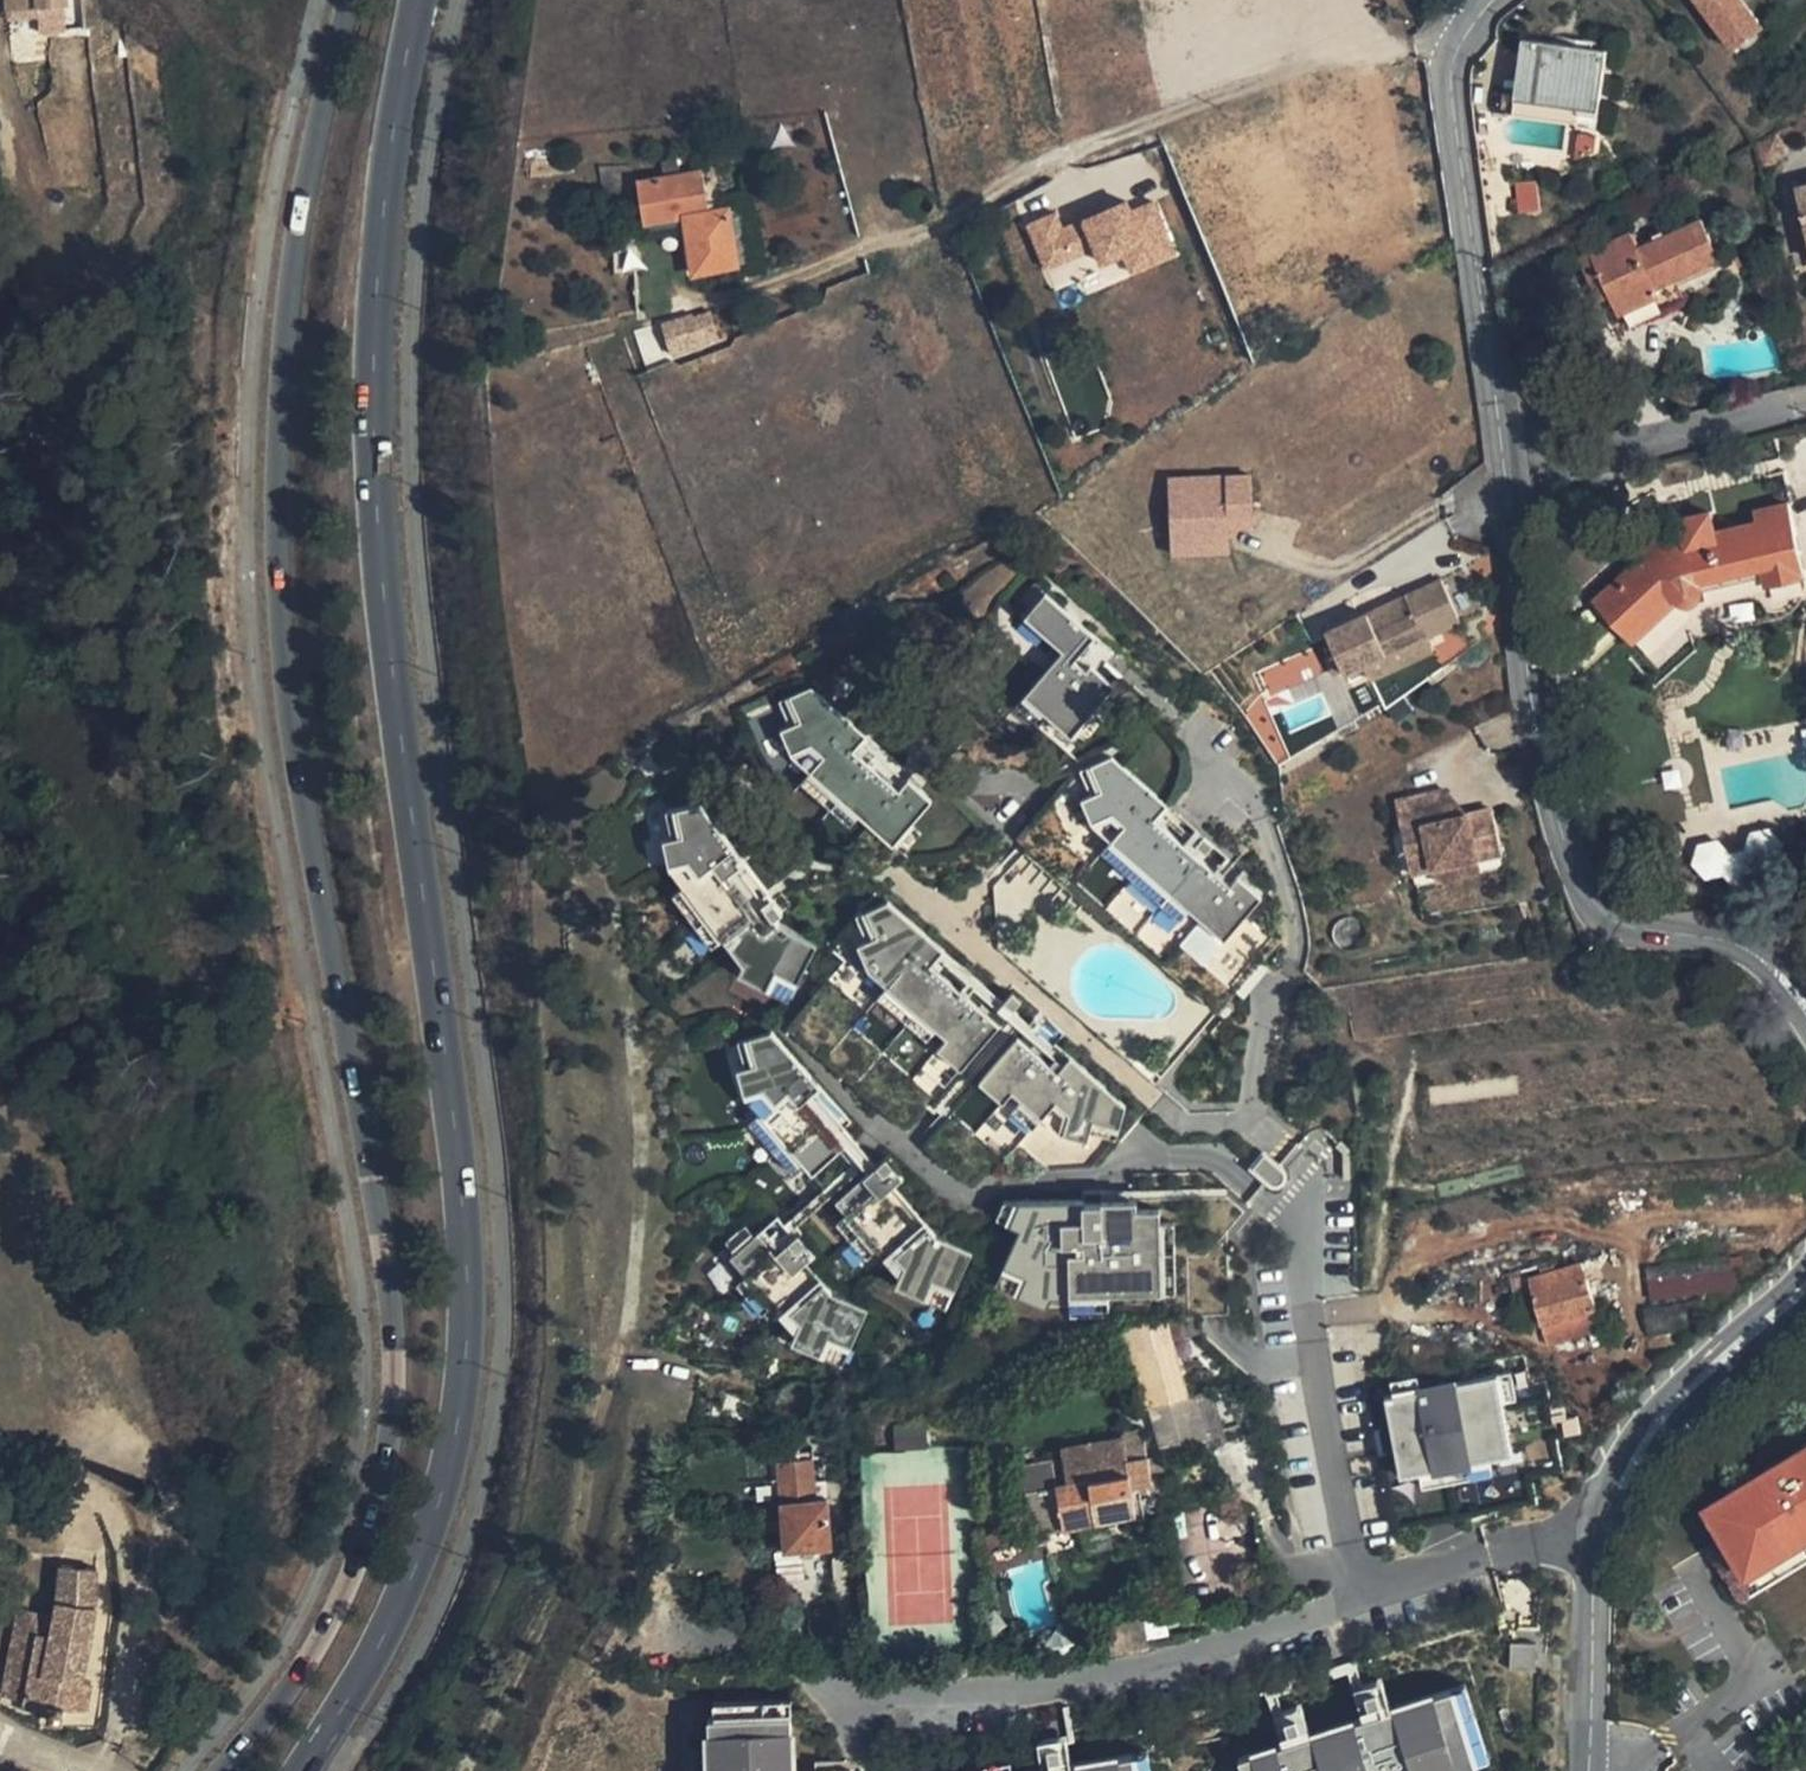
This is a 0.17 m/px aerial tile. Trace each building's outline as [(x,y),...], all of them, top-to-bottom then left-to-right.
[(62,0),(2,0),(3,12),(62,10),(62,0)] [(1745,0),(1698,0),(1738,50),(1765,27),(1745,0)] [(1606,50),(1522,38),(1513,89),(1598,100),(1606,50)] [(1513,102),(1511,114),(1591,127),(1593,114),(1513,102)] [(1581,135),(1579,159),(1599,150),(1600,137),(1581,135)] [(1519,186),(1521,214),(1540,213),(1538,184),(1519,186)] [(739,218),(708,220),(706,187),(644,190),(644,185),(637,186),(638,225),(686,222),(689,278),(744,274),(739,218)] [(1798,191),(1805,218),(1805,188),(1798,191)] [(1055,211),(1023,224),(1041,270),(1092,251),(1100,269),(1123,259),(1130,275),(1179,257),(1154,193),(1062,228),(1055,211)] [(1704,222),(1639,250),(1634,237),(1586,260),(1605,301),(1614,296),(1628,326),(1688,299),(1678,278),(1721,260),(1704,222)] [(721,340),(712,314),(634,341),(647,367),(721,340)] [(1247,524),(1246,486),(1163,489),(1164,552),(1210,551),(1209,525),(1247,524)] [(1690,610),(1697,608),(1701,601),(1702,597),(1702,592),(1746,581),(1770,575),(1773,588),(1805,579),(1805,565),(1792,504),(1761,513),(1763,524),(1720,536),(1712,514),(1685,522),(1687,533),(1670,538),(1660,543),(1651,549),(1645,554),(1639,560),(1643,565),(1597,607),(1636,653),(1681,612),(1690,610)] [(1209,525),(1210,551),(1164,552),(1165,564),(1223,562),(1222,537),(1247,536),(1247,524),(1209,525)] [(1770,575),(1746,581),(1758,626),(1789,618),(1800,613),(1805,606),(1805,579),(1773,588),(1770,575)] [(1426,642),(1459,626),(1438,583),(1423,590),(1405,599),(1410,611),(1371,630),(1365,619),(1324,639),(1345,681),(1365,671),(1426,642)] [(1010,610),(1021,620),(1042,595),(1031,586),(1010,610)] [(1042,595),(1021,620),(1060,653),(1022,697),(1069,738),(1089,714),(1112,688),(1076,657),(1092,639),(1042,595)] [(1410,611),(1405,599),(1365,619),(1371,630),(1410,611)] [(1426,642),(1365,671),(1371,683),(1385,676),(1432,653),(1426,642)] [(778,734),(789,759),(891,847),(930,803),(906,782),(904,784),(866,751),(871,745),(808,690),(777,704),(788,729),(778,734)] [(1046,718),(1022,697),(1013,708),(1036,729),(1046,718)] [(1089,714),(1069,738),(1079,747),(1100,723),(1089,714)] [(1078,772),(1090,796),(1079,801),(1091,826),(1224,941),(1260,898),(1248,888),(1253,881),(1242,872),(1229,886),(1153,821),(1166,806),(1110,758),(1078,772)] [(857,818),(807,775),(798,786),(848,828),(857,818)] [(1481,861),(1502,857),(1494,813),(1484,815),(1469,818),(1453,821),(1449,796),(1401,805),(1412,864),(1437,859),(1439,869),(1481,861)] [(1453,821),(1469,818),(1449,796),(1453,821)] [(741,968),(736,978),(765,992),(774,974),(796,985),(815,948),(777,928),(772,922),(781,915),(697,807),(664,815),(670,841),(660,843),(667,873),(681,891),(721,943),(741,968)] [(908,827),(891,847),(902,856),(919,837),(908,827)] [(1746,852),(1759,868),(1778,864),(1784,844),(1770,829),(1752,833),(1746,852)] [(1724,875),(1729,855),(1717,841),(1699,844),(1693,864),(1705,879),(1724,875)] [(1189,911),(1109,842),(1100,853),(1179,921),(1189,911)] [(1736,889),(1753,885),(1759,868),(1746,852),(1729,855),(1724,875),(1736,889)] [(1437,859),(1412,864),(1414,874),(1420,873),(1439,869),(1437,859)] [(1481,861),(1439,869),(1442,883),(1453,881),(1483,875),(1481,861)] [(670,900),(710,951),(721,943),(681,891),(670,900)] [(945,1041),(936,1052),(960,1073),(998,1028),(929,968),(942,953),(886,905),(853,919),(865,944),(855,948),(867,974),(885,990),(935,1032),(945,1041)] [(774,974),(765,992),(786,1004),(796,985),(774,974)] [(925,1043),(935,1032),(885,990),(876,1001),(925,1043)] [(736,1074),(744,1102),(759,1119),(802,1168),(812,1179),(845,1150),(804,1104),(819,1091),(770,1035),(736,1045),(744,1071),(736,1074)] [(1017,1040),(978,1085),(1002,1106),(1011,1095),(1021,1104),(1041,1121),(1060,1137),(1087,1144),(1090,1134),(1116,1141),(1125,1108),(1069,1060),(1056,1075),(1017,1040)] [(819,1091),(804,1104),(845,1150),(869,1177),(876,1171),(842,1133),(843,1132),(818,1104),(825,1097),(819,1091)] [(1041,1121),(1021,1104),(1012,1114),(1032,1131),(1041,1121)] [(759,1119),(748,1128),(791,1177),(802,1168),(759,1119)] [(1265,1156),(1251,1172),(1273,1189),(1276,1190),(1280,1189),(1283,1186),(1285,1183),(1286,1177),(1284,1173),(1265,1156)] [(903,1181),(886,1162),(876,1171),(869,1177),(836,1206),(901,1279),(896,1289),(925,1302),(933,1283),(956,1293),(973,1254),(936,1238),(894,1190),(903,1181)] [(1646,1269),(1731,1257),(1777,1251),(1774,1228),(1805,1224),(1805,1201),(1805,1193),(1638,1216),(1646,1269)] [(1021,1231),(1005,1268),(1028,1278),(1019,1297),(1048,1310),(1053,1300),(1071,1299),(1071,1296),(1110,1295),(1163,1294),(1161,1224),(1161,1211),(1138,1211),(1137,1202),(1102,1203),(1102,1206),(1084,1206),(1084,1203),(1004,1205),(997,1221),(1021,1231)] [(878,1254),(847,1218),(836,1228),(867,1263),(878,1254)] [(796,1338),(792,1347),(821,1360),(829,1341),(852,1351),(869,1312),(832,1296),(806,1267),(816,1258),(799,1240),(803,1237),(791,1223),(784,1229),(777,1221),(754,1241),(734,1259),(730,1263),(747,1282),(773,1311),(796,1338)] [(1161,1224),(1163,1294),(1177,1294),(1175,1224),(1161,1224)] [(725,1248),(734,1259),(754,1241),(745,1231),(725,1248)] [(1735,1290),(1731,1257),(1646,1269),(1650,1301),(1735,1290)] [(1583,1264),(1527,1282),(1507,1288),(1515,1315),(1536,1309),(1547,1346),(1603,1329),(1583,1264)] [(1005,1268),(997,1287),(1019,1297),(1028,1278),(1005,1268)] [(773,1311),(747,1282),(736,1291),(762,1320),(773,1311)] [(933,1283),(925,1302),(948,1312),(956,1293),(933,1283)] [(1110,1295),(1071,1296),(1071,1299),(1071,1311),(1110,1310),(1110,1295)] [(1651,1309),(1647,1310),(1651,1332),(1706,1324),(1703,1300),(1651,1309)] [(829,1341),(821,1360),(844,1370),(852,1351),(829,1341)] [(1145,1421),(1158,1470),(1202,1458),(1200,1449),(1190,1410),(1186,1411),(1179,1382),(1173,1359),(1172,1355),(1136,1365),(1150,1420),(1145,1421)] [(1173,1359),(1179,1382),(1188,1380),(1187,1375),(1182,1357),(1173,1359)] [(1499,1380),(1394,1399),(1408,1480),(1515,1460),(1499,1380)] [(1728,1536),(1746,1566),(1764,1555),(1768,1562),(1779,1556),(1804,1541),(1805,1539),(1805,1458),(1797,1464),(1793,1457),(1721,1502),(1738,1530),(1728,1536)] [(1151,1490),(1146,1460),(1125,1464),(1128,1477),(1132,1493),(1151,1490)] [(815,1461),(778,1464),(780,1509),(818,1506),(815,1461)] [(1132,1493),(1128,1477),(1048,1492),(1043,1467),(1016,1469),(1033,1539),(1137,1517),(1132,1493)] [(1738,1530),(1721,1502),(1711,1509),(1712,1515),(1714,1519),(1718,1523),(1722,1526),(1728,1536),(1738,1530)] [(834,1552),(831,1505),(818,1506),(780,1509),(765,1510),(767,1541),(782,1540),(783,1556),(834,1552)] [(1768,1562),(1764,1555),(1746,1566),(1755,1578),(1761,1577),(1765,1576),(1769,1572),(1772,1568),(1782,1561),(1779,1556),(1768,1562)] [(20,1606),(3,1693),(26,1699),(24,1704),(49,1709),(47,1720),(63,1723),(65,1713),(88,1718),(93,1690),(84,1688),(97,1610),(96,1570),(60,1563),(50,1612),(20,1606)] [(1146,1621),(1108,1628),(1113,1652),(1150,1645),(1146,1621)] [(1523,1642),(1523,1654),(1546,1655),(1546,1642),(1523,1642)] [(1469,1687),(1455,1691),(1479,1764),(1493,1760),(1469,1687)] [(1481,1770),(1479,1764),(1455,1691),(1243,1761),(1246,1770),(1479,1770),(1481,1770)] [(717,1724),(794,1721),(793,1707),(717,1710),(717,1724)] [(712,1770),(796,1770),(794,1721),(711,1724),(712,1770)] [(1137,1757),(1139,1770),(1154,1770),(1151,1755),(1137,1757)] [(1060,1770),(1139,1770),(1137,1757),(1060,1770)]
